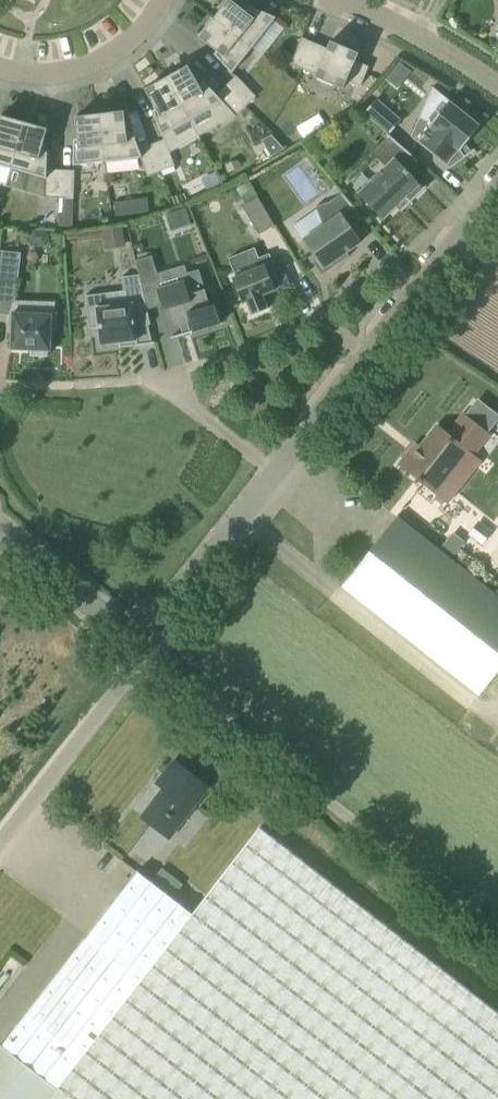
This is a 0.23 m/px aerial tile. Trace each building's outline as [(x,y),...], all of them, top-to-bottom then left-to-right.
[(276,17),(251,6),(247,12),(231,0),(229,0),(215,18),(253,48),(276,17)] [(224,57),(221,61),(233,73),(253,48),(215,18),(200,37),(224,57)] [(305,70),(316,44),(304,39),(304,38),(302,38),(291,64),(305,70)] [(354,66),(359,53),(331,41),(328,49),(316,44),(305,70),(316,75),(316,77),(344,89),(347,81),(361,87),(368,71),(366,70),(365,71),(354,66)] [(189,66),(167,78),(191,120),(211,108),(220,125),(235,117),(246,107),(227,86),(218,95),(205,82),(200,85),(189,66)] [(246,107),(257,97),(237,76),(235,77),(236,78),(227,86),(246,107)] [(163,135),(191,120),(167,78),(146,89),(161,117),(157,120),(163,135)] [(389,135),(402,120),(378,98),(365,113),(388,134),(389,135)] [(476,121),(479,115),(456,105),(450,100),(433,123),(420,118),(412,137),(451,168),(466,157),(461,150),(481,125),(476,121)] [(125,111),(101,114),(106,162),(143,158),(150,176),(162,171),(152,145),(140,150),(134,133),(127,134),(125,111)] [(106,162),(101,114),(76,117),(80,148),(75,149),(74,166),(106,162)] [(12,168),(25,122),(1,116),(0,120),(0,165),(12,168)] [(48,170),(48,152),(42,150),(48,129),(25,122),(12,168),(46,178),(45,198),(60,199),(61,171),(48,170)] [(284,149),(272,135),(263,141),(272,156),(284,149)] [(408,196),(413,201),(428,188),(405,168),(415,157),(388,136),(373,153),(386,166),(358,193),(384,220),(408,196)] [(176,166),(166,139),(163,140),(164,141),(152,145),(162,171),(176,166)] [(74,199),(75,170),(73,170),(73,171),(61,171),(60,199),(74,199)] [(248,182),(237,188),(242,198),(253,191),(248,182)] [(324,226),(304,240),(317,259),(313,262),(322,276),(341,263),(338,258),(347,252),(362,242),(352,227),(365,218),(343,193),(331,201),(317,206),(317,208),(324,226)] [(276,225),(259,197),(243,206),(260,235),(276,225)] [(133,214),(132,200),(114,202),(116,217),(133,214)] [(74,214),(59,214),(59,226),(73,227),(74,214)] [(105,252),(127,249),(124,229),(102,232),(105,252)] [(30,235),(30,242),(35,247),(45,247),(50,243),(50,236),(46,231),(35,231),(30,235)] [(18,282),(22,253),(0,250),(0,280),(18,282)] [(161,282),(158,273),(153,256),(137,261),(145,287),(161,282)] [(237,277),(233,278),(243,303),(246,302),(252,315),(270,308),(265,296),(291,285),(281,259),(274,262),(237,277)] [(211,306),(200,270),(188,273),(191,283),(186,285),(185,281),(158,290),(164,310),(169,309),(174,326),(190,322),(194,332),(223,323),(221,322),(216,304),(211,306)] [(151,324),(140,275),(123,277),(124,291),(113,292),(115,305),(89,309),(91,329),(99,328),(101,345),(119,343),(120,348),(139,345),(137,328),(151,324)] [(10,315),(9,333),(13,333),(12,349),(32,350),(32,352),(49,353),(49,350),(51,350),(52,334),(55,334),(56,317),(16,316),(10,315)] [(411,452),(401,464),(440,495),(472,455),(488,434),(465,416),(449,435),(438,427),(422,448),(415,456),(411,452)] [(496,595),(398,517),(344,586),(480,694),(497,672),(497,592),(496,595)] [(482,545),(492,531),(478,520),(468,534),(482,545)] [(170,838),(209,787),(175,761),(163,776),(170,782),(142,817),(170,838)] [(480,1001),(259,829),(193,914),(190,911),(58,1085),(47,1098),(497,1098),(497,1015),(480,1001)] [(138,870),(87,935),(140,976),(190,911),(138,870)] [(58,1085),(140,976),(87,935),(4,1043),(58,1085)] [(58,1085),(4,1043),(0,1048),(0,1098),(47,1098),(58,1085)]
